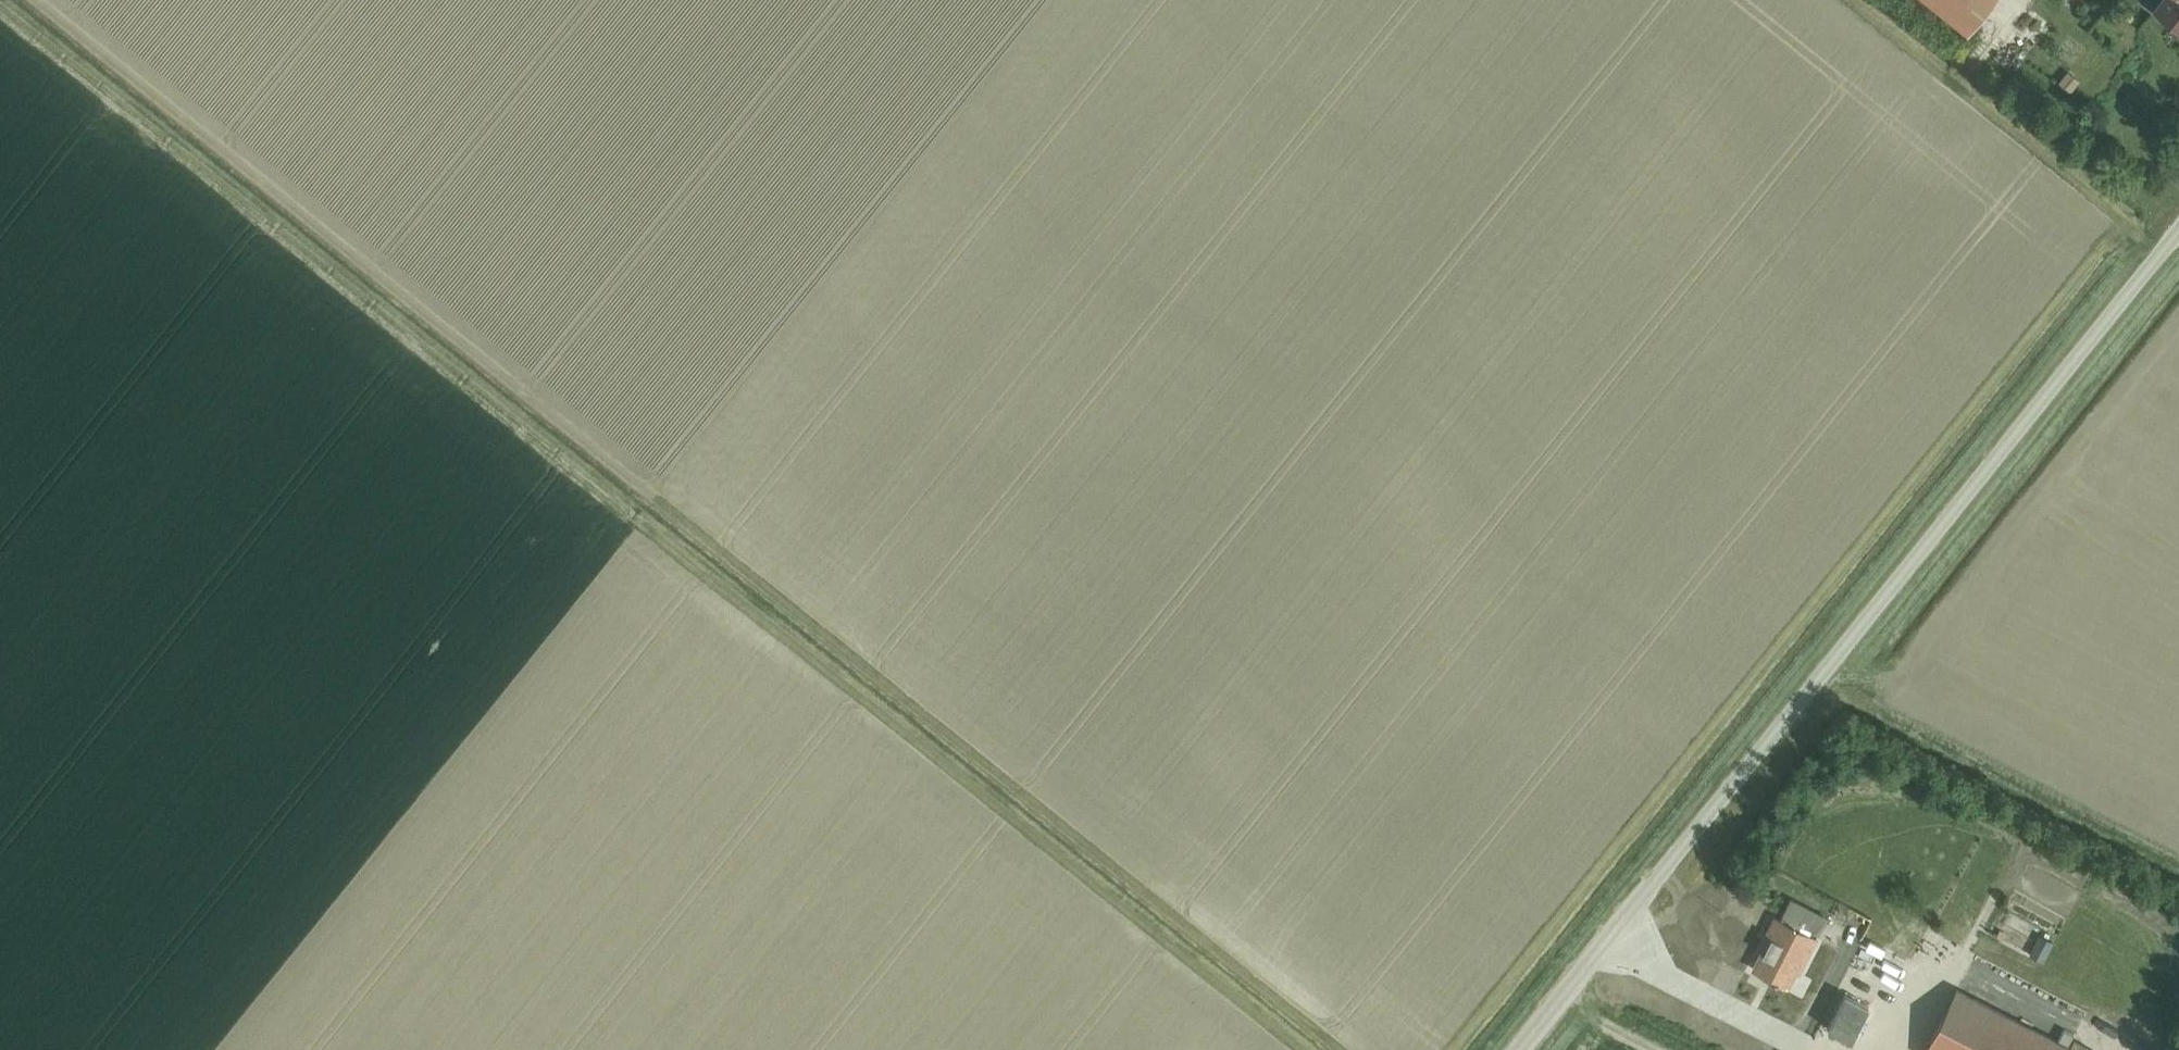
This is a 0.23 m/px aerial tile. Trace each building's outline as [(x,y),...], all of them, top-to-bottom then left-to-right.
[(1994,0),(1924,0),(1966,34),(1994,0)] [(2153,11),(2178,31),(2178,0),(2162,0),(2153,11)] [(1798,974),(1816,939),(1774,917),(1765,935),(1770,937),(1753,970),(1786,987),(1793,972),(1798,974)] [(2090,1013),(1977,954),(1927,1049),(2070,1049),(2090,1013)]
